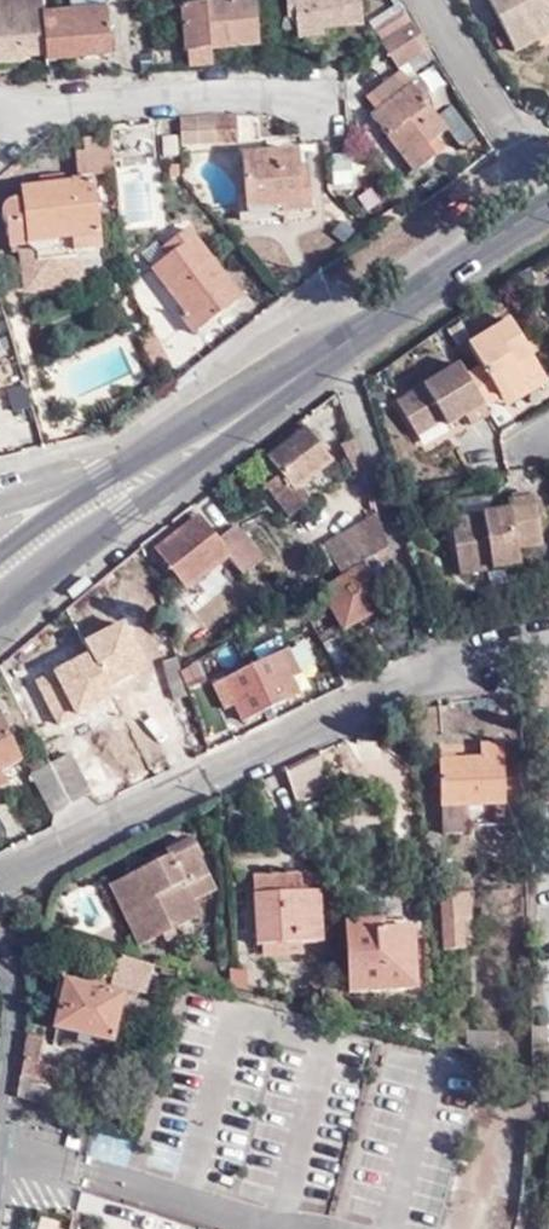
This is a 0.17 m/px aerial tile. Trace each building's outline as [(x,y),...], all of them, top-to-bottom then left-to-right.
[(24,61),(23,57),(45,55),(42,14),(26,15),(25,0),(0,0),(0,64),(24,61)] [(26,15),(42,14),(40,0),(25,0),(26,15)] [(42,14),(48,62),(111,56),(105,0),(69,0),(71,11),(42,14)] [(257,0),(251,0),(181,5),(184,47),(260,42),(257,0)] [(290,16),(301,15),(302,34),(330,33),(330,24),(366,22),(365,0),(290,0),(290,16)] [(510,54),(531,43),(524,28),(547,17),(548,16),(548,0),(483,0),(510,54)] [(375,27),(385,40),(409,24),(399,10),(375,27)] [(531,43),(548,34),(548,21),(547,17),(524,28),(531,43)] [(425,49),(409,24),(385,40),(402,65),(425,49)] [(376,111),(406,89),(395,74),(365,96),(376,111)] [(420,78),(406,89),(376,111),(372,113),(417,172),(438,156),(428,144),(448,127),(427,100),(434,95),(420,78)] [(213,115),(181,118),(183,148),(216,146),(215,140),(214,118),(213,115)] [(239,117),(214,118),(215,140),(239,136),(239,117)] [(111,136),(86,138),(87,149),(78,150),(81,175),(115,172),(111,136)] [(215,140),(216,146),(239,144),(239,136),(215,140)] [(285,212),(312,209),(309,170),(301,170),(300,151),(243,155),(247,208),(284,206),(285,212)] [(74,237),(99,235),(93,181),(24,189),(25,197),(11,198),(2,205),(1,211),(2,218),(8,223),(11,246),(28,244),(37,252),(38,260),(28,271),(29,284),(39,287),(54,288),(63,286),(76,279),(74,257),(76,256),(75,248),(74,237)] [(312,217),(312,209),(285,212),(284,206),(247,208),(248,220),(312,217)] [(184,226),(157,247),(164,255),(151,264),(185,305),(178,313),(193,330),(238,295),(184,226)] [(100,245),(99,235),(74,237),(75,248),(100,245)] [(469,376),(489,407),(505,396),(545,372),(535,354),(529,344),(514,320),(473,344),(486,366),(469,376)] [(537,338),(529,344),(535,354),(543,348),(537,338)] [(469,376),(463,366),(400,404),(416,430),(441,414),(447,423),(452,428),(470,417),(475,426),(494,415),(489,407),(469,376)] [(505,396),(511,405),(548,383),(548,377),(545,372),(505,396)] [(421,438),(447,423),(441,414),(416,430),(421,438)] [(329,463),(298,420),(261,448),(281,476),(267,487),(289,515),(309,498),(299,485),(329,463)] [(362,465),(354,441),(345,445),(352,467),(362,465)] [(513,510),(456,519),(466,575),(526,565),(523,547),(548,544),(540,496),(512,500),(513,510)] [(255,556),(235,528),(218,542),(197,517),(153,549),(184,589),(227,555),(238,569),(255,556)] [(349,571),(362,564),(389,547),(380,520),(328,553),(332,559),(340,554),(349,571)] [(382,566),(392,559),(389,547),(362,564),(366,570),(326,593),(346,629),(387,604),(380,593),(391,586),(382,566)] [(321,638),(340,675),(357,666),(337,630),(321,638)] [(251,667),(271,709),(299,694),(289,677),(301,671),(289,648),(251,667)] [(185,671),(180,658),(166,662),(178,700),(193,695),(185,671)] [(185,671),(193,695),(207,691),(199,665),(185,671)] [(247,721),(271,709),(251,667),(214,686),(227,709),(239,703),(247,721)] [(109,679),(83,693),(91,710),(118,697),(109,679)] [(132,724),(118,697),(91,710),(83,693),(61,703),(94,769),(161,735),(150,714),(132,724)] [(3,770),(21,762),(7,732),(14,729),(5,708),(0,711),(0,772),(3,770)] [(479,760),(439,762),(441,831),(465,829),(465,804),(503,802),(502,745),(478,745),(479,760)] [(325,794),(323,751),(287,768),(300,803),(325,794)] [(72,755),(52,764),(73,806),(92,795),(72,755)] [(73,806),(52,764),(33,774),(54,816),(73,806)] [(3,770),(0,772),(0,785),(9,781),(3,770)] [(149,869),(118,885),(144,944),(168,932),(173,942),(181,938),(183,932),(180,927),(203,916),(197,901),(217,892),(195,842),(147,864),(149,869)] [(253,893),(301,891),(300,874),(252,876),(253,893)] [(318,890),(301,891),(253,893),(257,946),(263,946),(300,943),(322,942),(318,890)] [(471,894),(444,895),(446,953),(466,952),(465,919),(472,919),(471,894)] [(406,917),(348,922),(352,990),(419,987),(414,925),(407,926),(406,917)] [(300,953),(300,943),(263,946),(264,955),(300,953)] [(154,967),(119,957),(112,985),(141,993),(143,992),(145,991),(147,987),(154,967)] [(125,996),(68,981),(56,1030),(59,1031),(57,1044),(65,1046),(67,1041),(93,1048),(96,1039),(115,1043),(125,996)] [(498,1030),(471,1028),(469,1046),(496,1049),(498,1030)] [(25,1055),(23,1069),(58,1079),(62,1062),(25,1055)] [(58,1079),(23,1069),(21,1091),(53,1098),(58,1079)]
